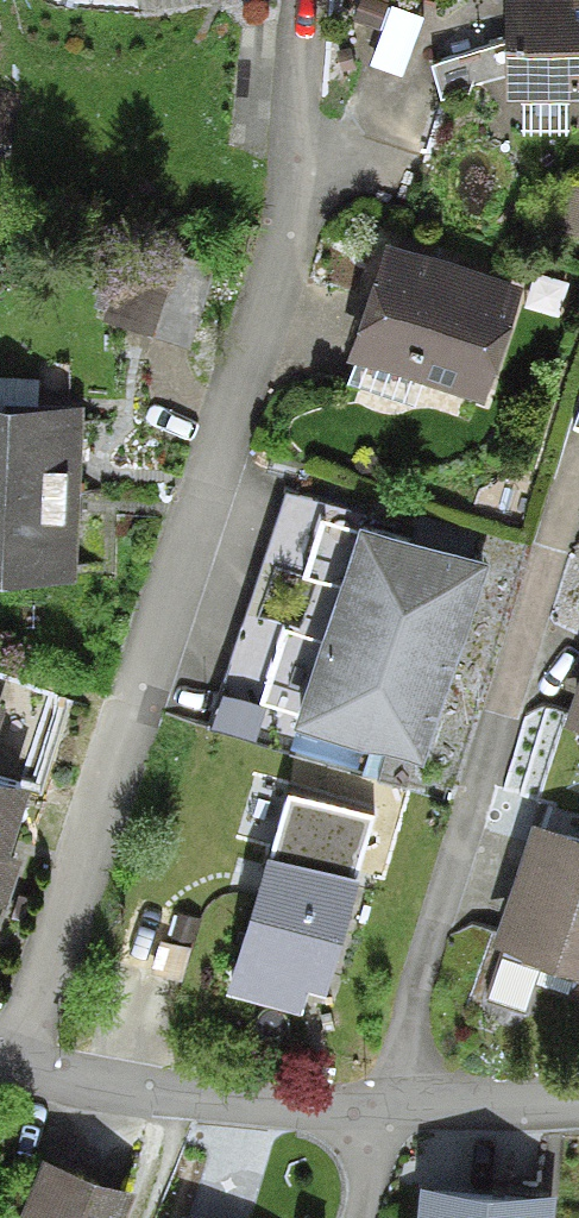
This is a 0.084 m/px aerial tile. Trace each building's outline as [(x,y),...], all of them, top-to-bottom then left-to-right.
[(504,3),(506,97),(578,96),(578,1),(504,3)] [(122,312),(177,332),(199,273),(144,253),(122,312)] [(506,298),(392,264),(365,353),(479,387),(506,298)] [(0,416),(0,577),(66,577),(66,416),(0,416)] [(281,717),(423,763),(486,568),(344,522),(281,717)] [(28,845),(8,838),(28,784),(0,774),(0,922),(28,845)] [(272,862),(268,861),(235,969),(226,996),(302,1018),(309,991),(327,996),(366,883),(354,881),(372,818),(290,797),(272,862)] [(536,825),(488,985),(525,997),(530,979),(578,994),(578,838),(536,825)] [(16,1217),(114,1217),(125,1187),(38,1156),(16,1217)] [(411,1184),(409,1217),(534,1217),(536,1191),(411,1184)]
